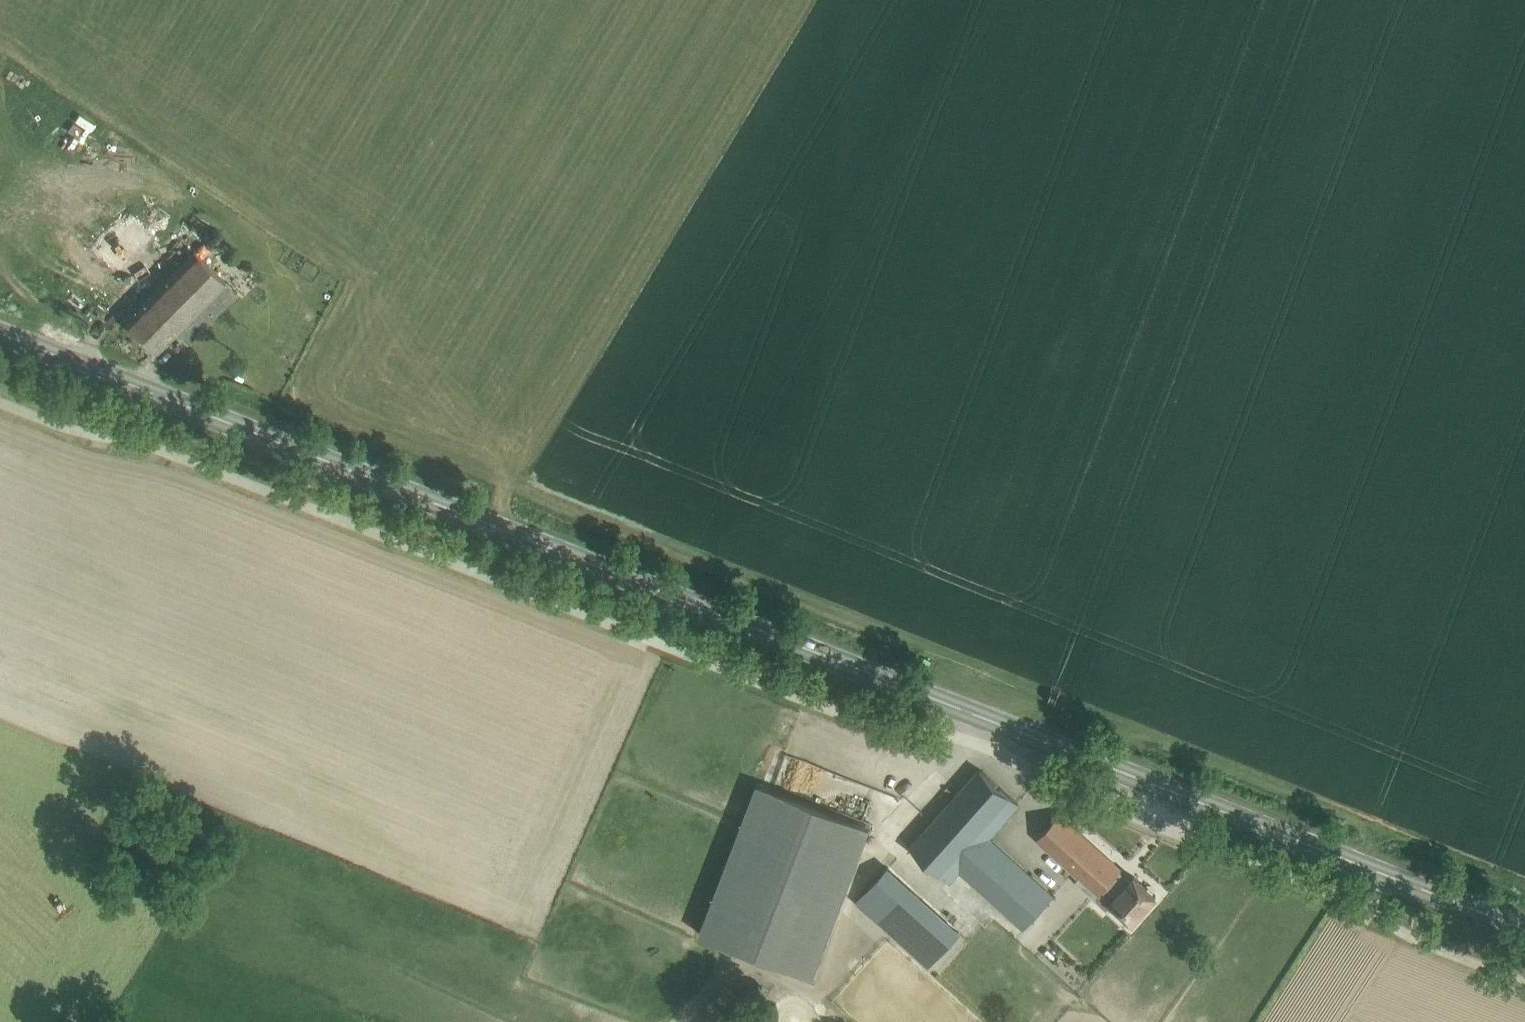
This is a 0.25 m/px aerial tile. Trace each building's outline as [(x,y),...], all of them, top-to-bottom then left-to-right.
[(98,246),(122,269),(155,233),(131,211),(98,246)] [(157,351),(176,331),(188,342),(237,292),(195,250),(126,320),(157,351)] [(981,768),(911,845),(949,880),(960,869),(1024,927),(1053,895),(989,837),(1019,803),(981,768)] [(759,782),(701,932),(813,975),(871,825),(759,782)] [(1061,813),(1038,838),(1080,875),(1076,880),(1106,907),(1111,902),(1133,921),(1157,894),(1135,875),(1132,879),(1120,869),(1121,868),(1061,813)] [(857,899),(930,966),(964,929),(892,862),(857,899)]
